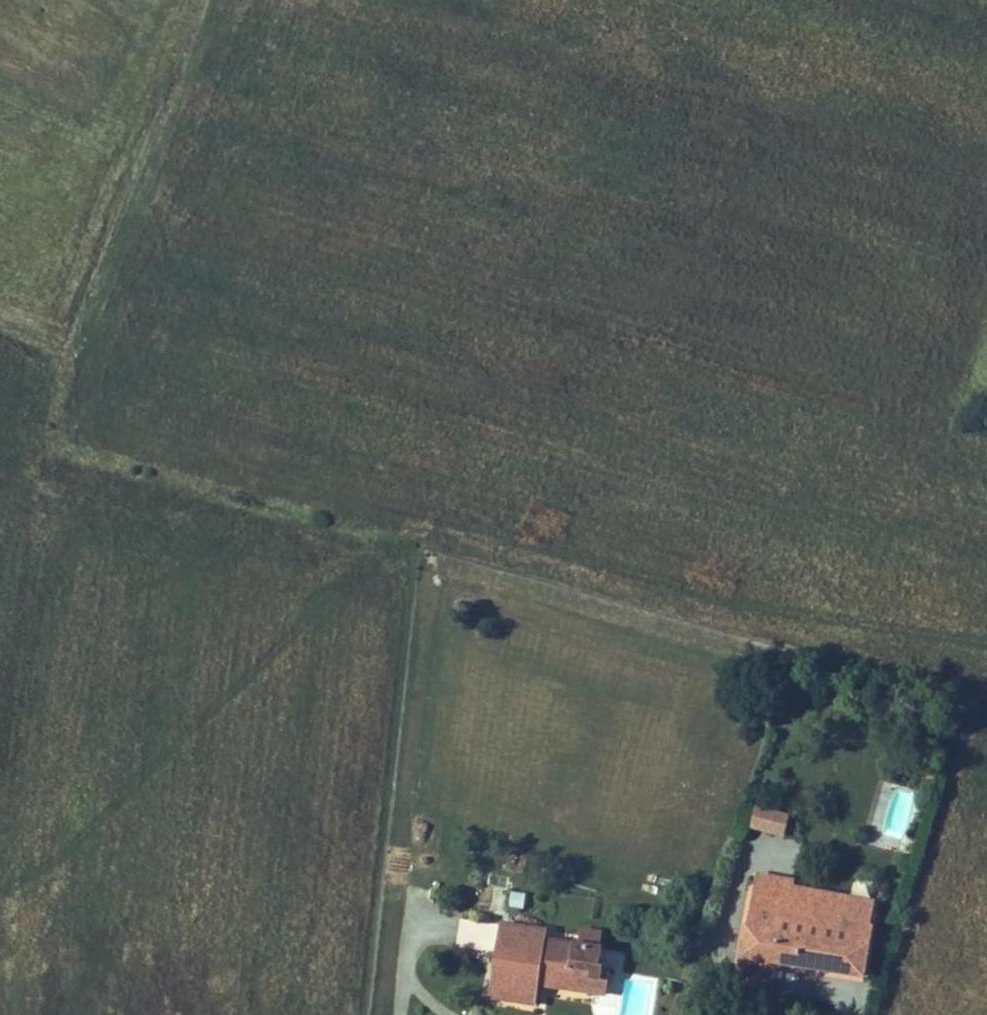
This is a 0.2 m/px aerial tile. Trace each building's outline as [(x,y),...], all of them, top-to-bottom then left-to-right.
[(756,805),(750,829),(785,838),(791,815),(756,805)] [(872,895),(753,874),(740,951),(862,972),(871,924),(866,923),(872,895)] [(488,945),(494,946),(491,967),(485,967),(482,987),(530,997),(533,976),(601,987),(606,964),(596,962),(602,926),(579,922),(577,936),(541,930),(542,921),(494,912),(488,945)]
